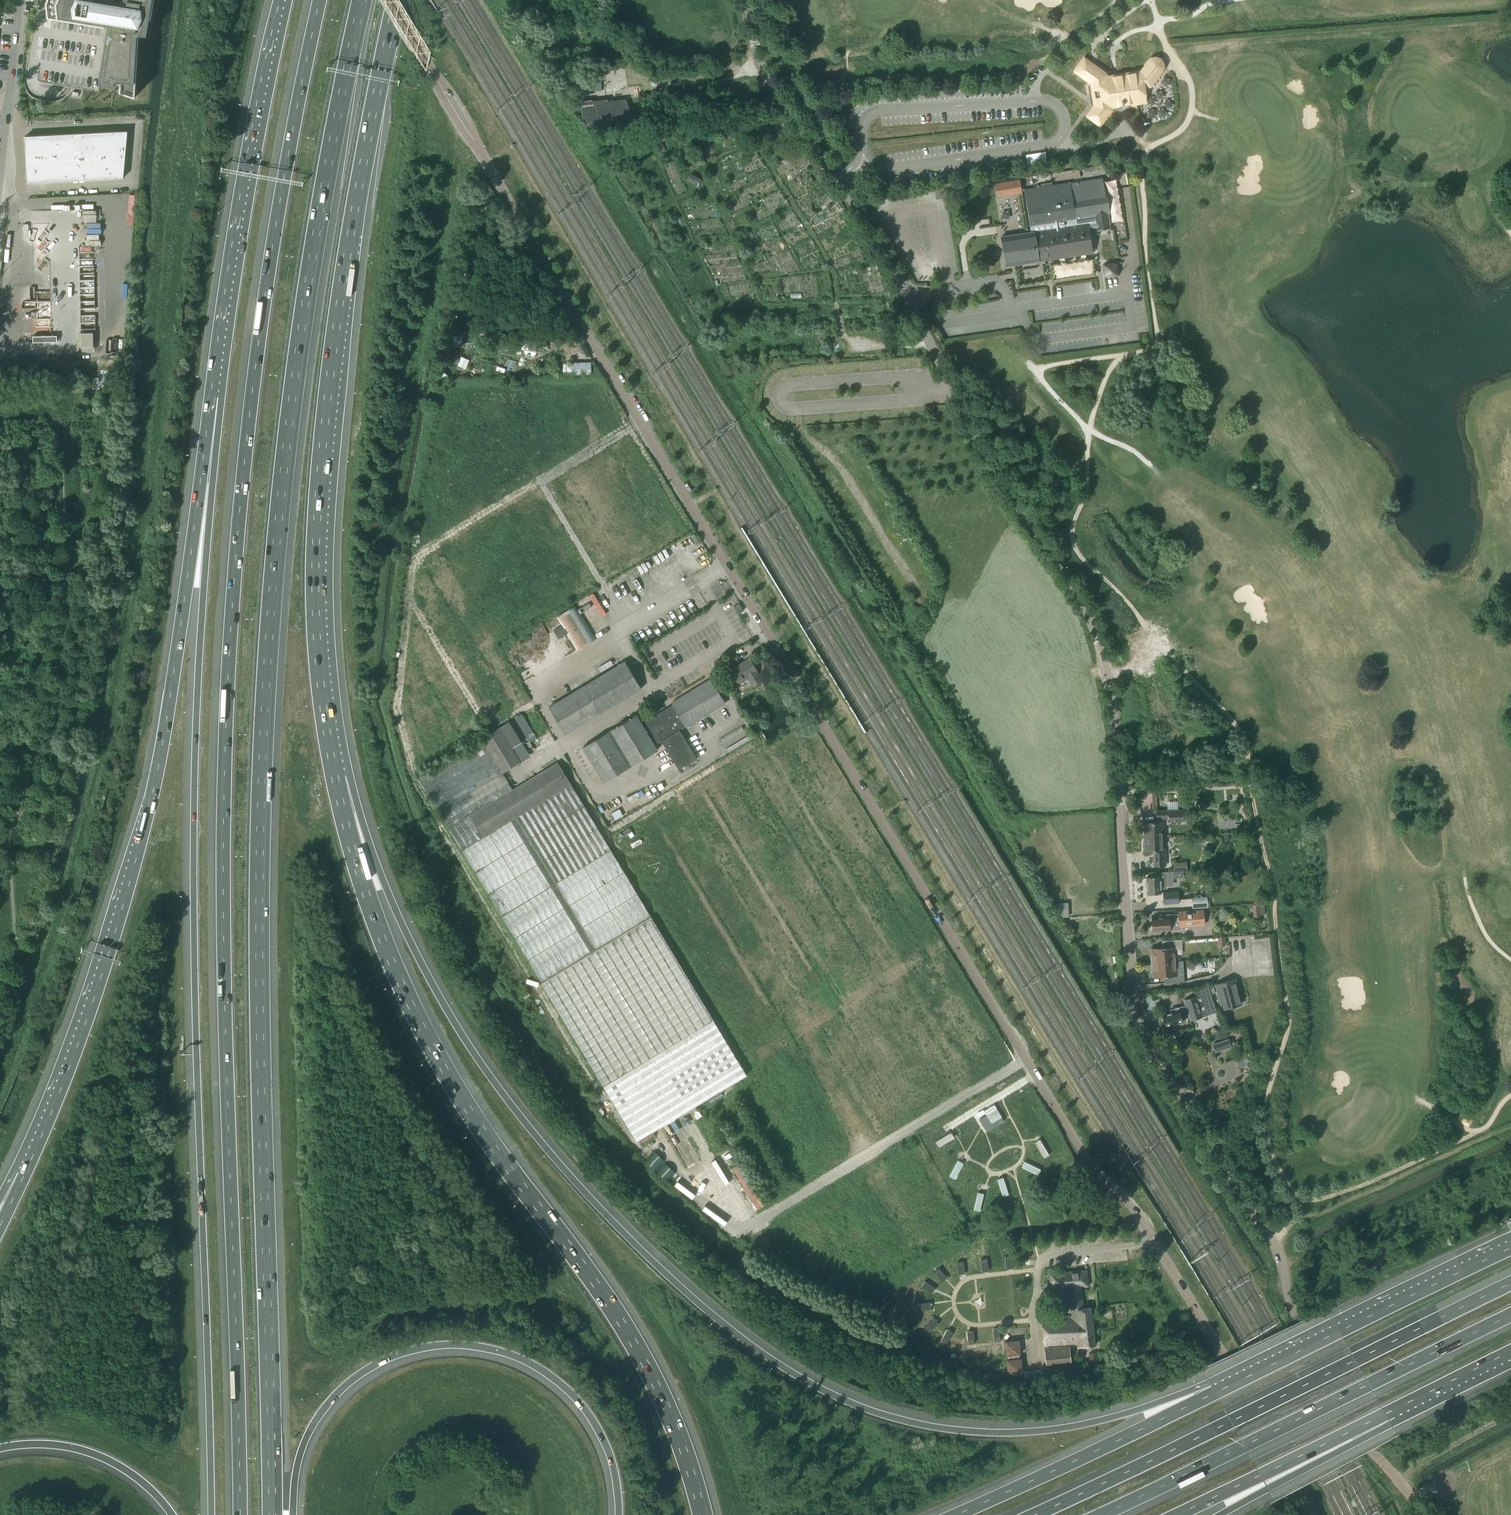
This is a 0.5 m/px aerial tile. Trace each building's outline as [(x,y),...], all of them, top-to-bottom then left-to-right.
[(51,16),(110,26),(100,84),(115,86),(116,81),(121,81),(120,92),(136,97),(139,34),(147,35),(150,19),(151,19),(155,0),(124,0),(124,1),(122,0),(49,0),(51,16)] [(1090,64),(1084,59),(1075,71),(1091,83),(1088,86),(1089,95),(1096,94),(1096,97),(1096,99),(1099,101),(1088,116),(1100,125),(1111,110),(1111,107),(1121,106),(1122,108),(1146,104),(1144,89),(1144,87),(1150,86),(1161,70),(1163,67),(1162,63),(1160,60),(1156,59),(1152,59),(1149,62),(1141,72),(1116,76),(1105,78),(1089,66),(1090,64)] [(626,99),(623,100),(608,102),(608,99),(584,102),(587,126),(634,120),(626,99)] [(128,131),(95,133),(25,136),(28,183),(123,178),(128,131)] [(1046,152),(1027,153),(1027,164),(1047,163),(1046,152)] [(688,182),(697,186),(700,180),(691,175),(688,182)] [(1001,237),(1006,266),(1093,253),(1089,229),(1096,228),(1097,230),(1097,231),(1110,229),(1110,228),(1108,213),(1110,213),(1106,191),(1105,191),(1103,178),(1070,183),(1069,183),(1051,186),(1051,183),(1042,184),(1042,187),(1024,190),(1031,232),(1001,237)] [(1021,192),(1019,180),(994,183),(996,196),(1021,192)] [(1018,200),(1001,201),(1002,217),(1019,217),(1018,200)] [(1116,263),(1104,265),(1106,277),(1117,275),(1116,263)] [(80,284),(50,285),(51,306),(51,319),(51,333),(57,333),(57,341),(51,341),(52,353),(58,353),(76,353),(81,347),(94,346),(93,332),(81,333),(81,331),(81,329),(81,324),(80,284)] [(570,363),(570,375),(591,375),(591,362),(570,363)] [(734,607),(738,614),(743,611),(739,604),(734,607)] [(553,630),(558,639),(566,634),(577,651),(596,640),(575,605),(556,617),(561,626),(553,630)] [(749,658),(736,666),(728,671),(736,685),(749,677),(755,685),(762,681),(757,672),(749,658)] [(549,707),(565,734),(641,689),(625,661),(549,707)] [(582,747),(599,775),(620,763),(622,764),(626,762),(625,760),(626,759),(630,766),(657,750),(655,745),(661,741),(678,770),(697,759),(680,731),(725,703),(711,679),(671,703),(673,706),(642,725),(636,715),(582,747)] [(571,691),(583,685),(581,680),(569,687),(571,691)] [(525,713),(517,717),(528,741),(536,738),(525,713)] [(558,762),(513,789),(503,772),(520,762),(512,748),(521,742),(509,721),(481,738),(483,740),(418,779),(520,947),(637,1141),(639,1140),(640,1142),(654,1133),(653,1131),(707,1098),(709,1101),(722,1092),(720,1091),(730,1085),(734,1091),(743,1085),(739,1079),(746,1075),(558,762)] [(1156,811),(1156,812),(1156,818),(1168,818),(1168,822),(1184,821),(1184,810),(1156,811)] [(1146,832),(1146,836),(1163,836),(1162,822),(1144,823),(1144,832),(1146,832)] [(1163,836),(1146,836),(1146,841),(1144,841),(1145,851),(1154,851),(1154,866),(1166,865),(1165,850),(1163,850),(1163,836)] [(1173,871),(1187,870),(1186,862),(1173,863),(1173,871)] [(1162,872),(1162,876),(1147,877),(1148,894),(1160,893),(1160,888),(1166,888),(1166,885),(1172,885),(1171,872),(1162,872)] [(1163,892),(1164,904),(1179,903),(1178,891),(1163,892)] [(1193,907),(1208,906),(1208,895),(1192,896),(1193,907)] [(1052,904),(1061,917),(1068,917),(1067,903),(1052,904)] [(1252,905),(1253,917),(1259,916),(1259,915),(1265,915),(1264,905),(1258,906),(1258,904),(1252,905)] [(1150,924),(1150,929),(1152,929),(1152,931),(1180,929),(1180,927),(1204,925),(1203,910),(1188,911),(1188,910),(1187,910),(1187,911),(1178,912),(1178,913),(1169,914),(1169,915),(1161,915),(1161,917),(1151,918),(1152,924),(1150,924)] [(1151,949),(1152,963),(1177,961),(1176,948),(1181,948),(1181,940),(1163,941),(1163,948),(1151,949)] [(1177,961),(1152,963),(1153,977),(1165,976),(1165,983),(1183,982),(1183,974),(1178,974),(1177,961)] [(1215,984),(1222,1009),(1242,1004),(1235,979),(1215,984)] [(1164,1020),(1162,1021),(1164,1027),(1166,1026),(1166,1027),(1182,1022),(1181,1017),(1188,1015),(1189,1020),(1215,1012),(1207,987),(1206,987),(1201,988),(1194,990),(1196,997),(1184,1001),(1186,1005),(1170,1010),(1171,1012),(1162,1015),(1164,1020)] [(1217,1031),(1220,1039),(1228,1036),(1226,1029),(1217,1031)] [(1231,1047),(1228,1039),(1213,1044),(1215,1052),(1231,1047)] [(1236,1059),(1239,1069),(1254,1064),(1250,1054),(1236,1059)] [(1000,1117),(993,1104),(983,1110),(990,1123),(1000,1117)] [(1462,1123),(1469,1127),(1473,1120),(1466,1116),(1462,1123)] [(941,1145),(954,1137),(951,1132),(936,1141),(939,1147),(941,1145)] [(1040,1139),(1035,1142),(1044,1158),(1049,1155),(1048,1153),(1040,1139)] [(651,1165),(662,1174),(670,1166),(659,1156),(651,1165)] [(964,1161),(959,1158),(949,1172),(953,1176),(964,1161)] [(1023,1161),(1019,1166),(1032,1178),(1036,1174),(1023,1161)] [(1006,1174),(1000,1176),(1004,1193),(1010,1192),(1006,1174)] [(937,1267),(932,1271),(934,1273),(941,1281),(945,1277),(939,1269),(937,1267)] [(1087,1270),(1049,1273),(1051,1289),(1069,1287),(1072,1316),(1041,1318),(1046,1368),(1071,1365),(1069,1346),(1048,1348),(1048,1345),(1077,1344),(1078,1348),(1095,1346),(1091,1308),(1083,1309),(1081,1287),(1088,1286),(1087,1270)] [(933,1288),(925,1283),(922,1281),(919,1285),(921,1287),(929,1293),(933,1288)] [(933,1321),(926,1327),(924,1329),(927,1334),(929,1332),(937,1326),(933,1321)] [(947,1332),(942,1340),(941,1343),(945,1346),(947,1343),(952,1334),(947,1332)] [(1014,1341),(1005,1342),(1006,1355),(1020,1354),(1019,1348),(1014,1348),(1014,1341)] [(1020,1358),(1007,1360),(1008,1374),(1022,1372),(1020,1358)]
